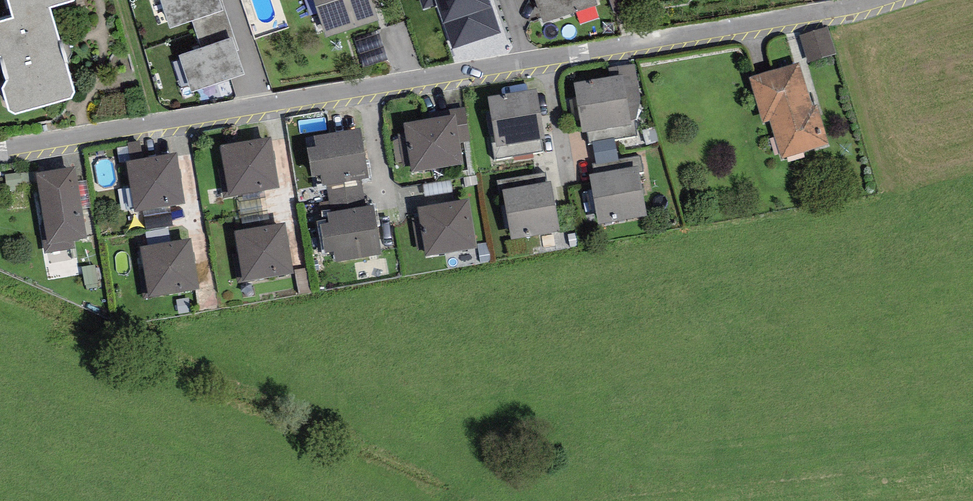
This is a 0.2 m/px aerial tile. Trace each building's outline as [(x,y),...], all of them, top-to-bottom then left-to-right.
[(13,18),(0,22),(0,57),(1,57),(7,80),(3,89),(9,110),(15,114),(71,99),(74,93),(50,8),(74,1),(75,0),(8,0),(13,18)] [(223,10),(220,0),(160,0),(170,28),(192,21),(223,10)] [(223,10),(192,21),(201,48),(232,37),(237,51),(239,50),(223,0),(220,0),(223,10)] [(326,37),(378,20),(372,0),(314,0),(326,37)] [(423,9),(437,4),(453,49),(501,32),(490,0),(420,0),(423,9)] [(596,4),(595,0),(536,0),(543,22),(596,4)] [(615,12),(631,7),(629,0),(611,0),(615,12)] [(827,27),(799,35),(807,62),(835,54),(827,27)] [(201,48),(179,56),(191,92),(244,75),(237,51),(232,37),(201,48)] [(799,62),(749,77),(763,123),(769,121),(781,159),(829,144),(818,106),(813,107),(799,62)] [(609,67),(611,77),(622,75),(631,119),(636,119),(640,100),(635,63),(609,67)] [(611,77),(573,83),(582,132),(631,123),(631,119),(622,75),(611,77)] [(537,89),(488,97),(496,147),(545,139),(537,89)] [(455,115),(460,143),(471,141),(465,107),(450,110),(451,115),(455,115)] [(451,115),(404,123),(413,173),(463,164),(460,143),(455,115),(451,115)] [(361,129),(315,137),(316,145),(307,146),(312,177),(321,176),(322,186),(328,185),(361,180),(370,178),(361,129)] [(271,137),(220,145),(229,196),(279,188),(271,137)] [(614,138),(593,141),(597,162),(617,158),(614,138)] [(176,152),(127,161),(135,211),(184,203),(176,152)] [(44,253),(75,248),(74,240),(87,238),(75,167),(36,173),(47,240),(42,240),(44,253)] [(638,167),(589,176),(599,225),(647,216),(638,167)] [(366,207),(361,180),(328,185),(332,212),(366,207)] [(553,182),(502,190),(511,239),(561,232),(553,182)] [(470,200),(417,208),(426,256),(478,248),(470,200)] [(332,212),(327,213),(328,221),(319,223),(324,254),(333,252),(335,263),(382,255),(373,205),(366,207),(332,212)] [(285,222),(234,231),(242,281),(293,272),(285,222)] [(191,240),(141,247),(149,296),(198,288),(191,240)]
